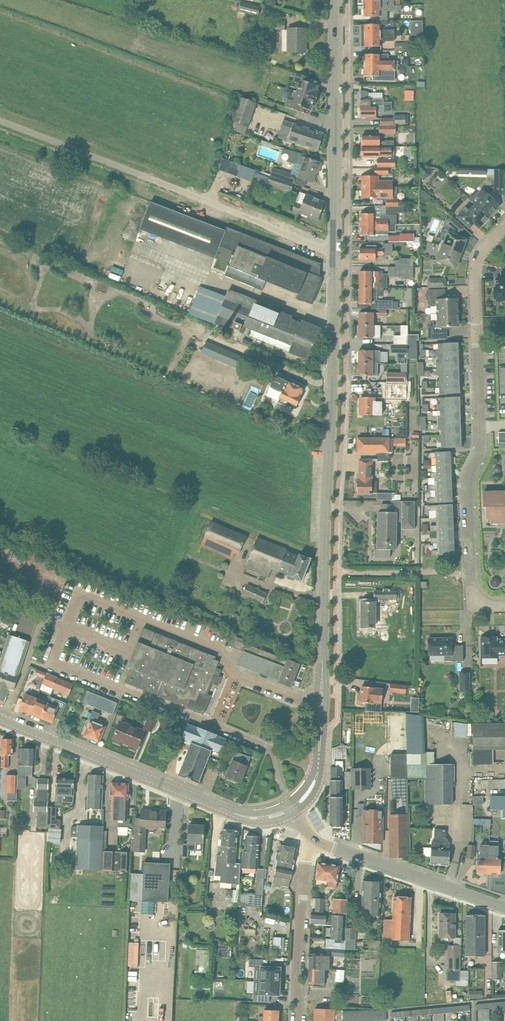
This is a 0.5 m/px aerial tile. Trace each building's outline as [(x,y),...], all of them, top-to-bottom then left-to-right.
[(241,12),(260,17),(262,7),(243,2),(241,12)] [(394,10),(394,5),(364,6),(364,16),(381,16),(380,11),(394,11),(394,10)] [(361,36),(394,35),(394,30),(380,30),(380,25),(361,25),(361,36)] [(305,29),(295,29),(288,29),(288,52),(305,52),(305,43),(304,43),(304,30),(305,30),(305,29)] [(394,35),(361,36),(361,47),(381,46),(381,41),(394,41),(394,35)] [(364,55),(364,65),(394,66),(394,60),(388,60),(381,60),(381,55),(364,55)] [(394,66),(364,65),(364,76),(381,76),(381,71),(394,71),(394,66)] [(294,91),(317,98),(319,91),(317,90),(318,86),(306,82),(308,77),(296,74),(293,81),(297,82),(294,91)] [(407,100),(416,100),(417,90),(408,90),(407,100)] [(317,98),(294,91),(291,100),(288,99),(285,107),(297,111),(299,106),(311,110),(312,106),(314,106),(317,98)] [(360,99),(360,117),(370,117),(376,117),(376,113),(384,113),(384,99),(382,99),(369,99),(366,99),(366,92),(360,92),(360,99)] [(244,134),(255,105),(238,99),(227,128),(244,134)] [(393,116),(393,118),(381,118),(381,125),(393,125),(393,123),(408,123),(408,116),(393,116)] [(323,134),(313,131),(284,121),(278,136),(317,149),(323,134)] [(362,135),(362,146),(394,146),(394,141),(385,141),(385,142),(380,142),(380,136),(362,135)] [(394,146),(362,146),(362,157),(380,157),(385,157),(385,152),(394,152),(394,146)] [(298,177),(303,179),(313,182),(317,169),(319,170),(321,163),(305,158),(298,177)] [(226,160),(223,172),(257,180),(260,169),(226,160)] [(272,167),(270,173),(294,182),(296,175),(272,167)] [(428,168),(421,168),(420,168),(420,176),(424,180),(432,172),(428,168)] [(495,188),(504,188),(504,170),(495,170),(495,188)] [(294,182),(270,173),(267,181),(291,189),(294,182)] [(362,187),(392,187),(392,180),(378,180),(378,176),(362,176),(362,187)] [(392,187),(362,187),(362,197),(378,197),(378,199),(384,199),(384,193),(397,193),(397,187),(392,187)] [(475,204),(490,217),(491,216),(493,216),(496,212),(496,210),(500,206),(482,190),(477,194),(481,198),(475,204)] [(300,192),(296,202),(292,212),(299,214),(299,213),(318,220),(325,202),(300,192)] [(214,258),(225,230),(150,202),(140,230),(214,258)] [(490,217),(475,204),(470,210),(466,207),(457,217),(469,228),(474,223),(479,228),(483,224),(485,224),(489,220),(488,218),(490,217)] [(360,214),(360,224),(388,224),(396,224),(396,212),(398,212),(398,206),(386,206),(386,215),(375,215),(375,214),(360,214)] [(437,244),(460,254),(462,249),(464,250),(464,249),(463,249),(466,240),(457,236),(464,228),(452,217),(447,222),(452,227),(449,233),(448,233),(445,240),(442,239),(438,245),(437,244)] [(388,224),(360,224),(360,235),(375,235),(375,234),(388,234),(388,224)] [(225,230),(214,258),(210,270),(262,291),(266,282),(297,295),(296,298),(311,304),(322,278),(320,277),(320,264),(321,264),(226,227),(225,230)] [(401,233),(401,235),(388,235),(388,242),(414,242),(420,242),(420,236),(414,236),(414,233),(401,233)] [(376,248),(376,246),(367,246),(367,248),(360,248),(360,260),(376,260),(376,256),(392,256),(392,243),(383,243),(383,248),(376,248)] [(460,254),(437,244),(437,245),(438,245),(438,252),(440,253),(437,260),(455,268),(459,259),(460,259),(459,258),(460,254)] [(395,260),(395,267),(413,267),(413,258),(399,258),(399,260),(395,260)] [(413,267),(395,267),(388,267),(388,277),(413,277),(413,267)] [(360,271),(359,288),(378,288),(383,288),(384,272),(370,271),(360,271)] [(501,272),(501,279),(496,279),(496,287),(494,287),(494,299),(496,299),(496,301),(502,301),(502,303),(503,304),(504,305),(504,272),(501,272)] [(428,287),(445,287),(445,279),(428,279),(428,287)] [(215,323),(225,297),(199,286),(189,313),(215,323)] [(359,288),(359,304),(371,304),(371,308),(383,308),(393,308),(394,301),(394,300),(378,300),(378,288),(359,288)] [(437,313),(458,312),(458,298),(444,299),(443,289),(430,290),(430,293),(426,293),(426,300),(428,300),(429,303),(432,306),(436,306),(437,313)] [(228,291),(225,297),(215,323),(216,324),(225,328),(226,325),(240,331),(242,326),(293,347),(290,352),(309,359),(320,330),(302,322),(301,325),(291,321),(293,316),(288,314),(288,316),(279,312),(278,314),(256,305),(256,303),(228,291)] [(359,312),(359,325),(373,325),(373,313),(369,313),(359,312)] [(458,312),(437,313),(437,321),(432,321),(429,324),(429,327),(427,327),(428,334),(432,334),(432,340),(445,339),(445,327),(459,327),(458,312)] [(359,325),(359,338),(369,338),(380,338),(380,326),(373,325),(359,325)] [(394,336),(393,345),(407,345),(408,334),(408,326),(401,326),(401,336),(394,336)] [(407,345),(407,358),(417,358),(416,340),(417,340),(418,334),(408,334),(407,345)] [(206,342),(202,351),(228,362),(232,353),(206,342)] [(436,356),(458,355),(458,352),(460,352),(459,343),(435,344),(436,356)] [(391,345),(391,354),(397,354),(397,364),(407,364),(407,358),(407,345),(393,345),(391,345)] [(359,350),(359,363),(373,363),(378,363),(380,363),(380,351),(369,350),(359,350)] [(460,355),(458,355),(436,356),(436,369),(458,368),(458,365),(460,365),(460,355)] [(359,363),(358,376),(368,376),(378,376),(378,363),(373,363),(359,363)] [(458,371),(458,368),(436,369),(437,381),(460,381),(460,371),(458,371)] [(388,373),(388,382),(407,382),(407,373),(388,373)] [(282,392),(277,402),(286,406),(288,402),(297,406),(300,398),(304,389),(298,387),(298,386),(293,384),(276,376),(271,386),(282,392)] [(460,381),(437,381),(437,394),(461,393),(461,384),(459,384),(459,381),(460,381)] [(387,382),(378,382),(378,388),(374,388),(374,395),(387,395),(387,382)] [(381,403),(374,403),(374,398),(360,397),(360,415),(381,415),(381,403)] [(437,410),(459,410),(459,407),(461,407),(461,397),(437,398),(437,410)] [(461,409),(459,410),(437,410),(438,423),(460,422),(460,419),(462,419),(461,409)] [(460,426),(460,422),(438,423),(438,435),(460,435),(462,435),(462,426),(460,426)] [(460,438),(460,435),(438,435),(439,448),(462,447),(462,438),(460,438)] [(405,438),(357,438),(357,452),(378,452),(378,460),(378,461),(389,461),(389,455),(391,455),(391,453),(393,453),(393,446),(405,446),(405,438)] [(435,465),(453,464),(453,457),(453,452),(430,453),(430,458),(436,458),(437,465),(435,465)] [(378,460),(359,460),(359,481),(357,481),(357,494),(377,494),(377,486),(374,486),(374,482),(372,482),(372,461),(378,461),(378,460)] [(453,464),(435,465),(435,466),(437,465),(437,473),(431,473),(431,478),(454,477),(454,472),(453,472),(453,464)] [(454,477),(431,478),(434,478),(435,485),(429,485),(429,490),(435,490),(451,490),(453,490),(453,484),(451,484),(451,477),(454,477)] [(452,497),(451,490),(435,490),(435,497),(429,498),(429,503),(454,502),(453,497),(452,497)] [(501,494),(501,492),(487,493),(487,494),(482,494),(483,508),(485,508),(486,518),(490,518),(490,523),(497,522),(497,521),(504,521),(504,493),(501,494)] [(396,550),(396,540),(396,521),(401,522),(401,529),(414,530),(415,502),(392,502),(392,504),(381,504),(381,512),(378,512),(378,545),(374,545),(374,557),(390,557),(390,550),(396,550)] [(436,518),(452,517),(452,510),(454,510),(454,504),(429,505),(430,511),(436,511),(436,518)] [(452,517),(436,518),(435,518),(436,518),(436,525),(430,525),(430,531),(455,530),(454,525),(453,525),(452,517)] [(211,521),(201,546),(235,561),(247,536),(211,521)] [(455,530),(430,531),(437,531),(437,538),(431,538),(431,543),(455,542),(455,537),(453,537),(453,530),(455,530)] [(246,568),(259,573),(269,577),(272,569),(288,575),(287,578),(292,580),(292,578),(302,582),(310,559),(299,555),(299,556),(286,550),(286,549),(257,538),(246,568)] [(455,542),(431,543),(437,543),(437,550),(431,550),(431,556),(456,555),(455,549),(454,549),(453,542),(455,542)] [(263,602),(268,592),(248,584),(244,593),(263,602)] [(374,598),(397,598),(397,591),(390,591),(390,589),(383,589),(383,591),(374,591),(374,598)] [(378,611),(375,611),(375,602),(362,602),(362,627),(369,627),(369,628),(372,628),(371,627),(381,627),(381,619),(384,619),(384,614),(381,614),(378,614),(378,611)] [(216,657),(143,628),(127,667),(130,668),(125,682),(187,708),(188,707),(203,713),(210,696),(206,695),(211,683),(218,685),(220,679),(217,678),(220,671),(216,669),(219,661),(215,660),(216,657)] [(4,702),(9,689),(14,691),(30,641),(9,634),(0,661),(0,700),(4,702)] [(281,666),(284,659),(247,645),(249,641),(231,635),(227,645),(244,652),(239,664),(280,680),(285,668),(281,666)] [(491,637),(480,637),(481,647),(481,658),(499,658),(499,656),(504,656),(504,639),(497,639),(497,637),(491,637)] [(444,661),(463,661),(463,645),(456,645),(456,646),(452,646),(452,638),(428,638),(428,656),(444,655),(444,661)] [(285,668),(280,680),(279,682),(290,687),(299,664),(284,659),(281,666),(285,668)] [(37,670),(35,675),(44,679),(47,673),(37,670)] [(43,683),(42,684),(53,689),(54,687),(54,686),(58,678),(47,673),(44,679),(43,683)] [(460,673),(460,691),(470,691),(470,673),(460,673)] [(58,678),(54,686),(68,692),(71,683),(58,678)] [(404,694),(405,687),(388,684),(387,692),(404,694)] [(360,702),(366,703),(365,711),(380,712),(383,689),(376,688),(362,686),(360,702)] [(88,691),(84,701),(84,702),(113,714),(117,703),(88,691)] [(36,699),(37,696),(32,694),(31,697),(25,694),(19,709),(30,713),(36,699)] [(36,699),(30,713),(41,718),(47,703),(36,699)] [(48,700),(47,703),(41,718),(53,722),(59,708),(53,705),(54,703),(48,700)] [(93,711),(93,712),(89,720),(90,721),(84,736),(99,743),(106,726),(96,722),(99,713),(93,711)] [(387,714),(388,780),(391,780),(404,780),(403,714),(387,714)] [(150,715),(146,724),(144,729),(151,732),(157,718),(150,715)] [(137,748),(141,739),(144,731),(120,721),(113,738),(137,748)] [(178,776),(199,783),(212,751),(221,754),(222,754),(221,754),(227,740),(227,739),(217,735),(217,734),(216,734),(199,727),(198,727),(188,724),(188,723),(187,725),(181,742),(190,745),(178,776)] [(473,725),(473,749),(473,764),(492,764),(492,749),(504,749),(504,725),(473,725)] [(13,755),(13,749),(13,739),(2,739),(1,755),(2,755),(1,768),(8,768),(9,755),(13,755)] [(22,748),(22,766),(19,766),(19,775),(32,775),(33,766),(35,766),(36,749),(22,748)] [(240,783),(247,766),(250,757),(237,752),(233,761),(227,777),(240,783)] [(218,774),(222,762),(215,759),(211,771),(218,774)] [(452,764),(425,764),(405,764),(405,778),(425,777),(425,804),(452,804),(452,764)] [(342,767),(341,767),(331,767),(331,780),(330,780),(330,825),(332,827),(342,827),(342,821),(349,821),(349,805),(347,805),(347,795),(345,795),(345,793),(342,793),(342,767)] [(352,789),(370,789),(370,768),(352,768),(352,789)] [(16,775),(6,775),(5,793),(16,793),(16,775)] [(89,775),(88,808),(102,809),(103,776),(89,775)] [(57,778),(56,788),(56,795),(63,795),(62,807),(73,808),(74,789),(75,778),(57,778)] [(34,802),(34,811),(48,812),(48,807),(48,804),(49,779),(38,779),(37,789),(39,789),(39,802),(34,802)] [(404,780),(391,780),(391,788),(407,788),(407,780),(404,780)] [(119,817),(120,783),(111,783),(110,799),(112,799),(112,820),(118,820),(118,827),(120,827),(120,817),(119,817)] [(129,784),(120,783),(119,817),(120,817),(120,827),(126,827),(126,820),(127,820),(128,800),(129,800),(129,784)] [(475,796),(475,804),(484,804),(484,796),(475,796)] [(490,796),(490,809),(504,809),(504,796),(490,796)] [(48,807),(48,812),(47,827),(60,827),(60,819),(55,819),(56,807),(48,807)] [(365,810),(365,817),(364,843),(382,843),(382,810),(376,810),(376,807),(368,807),(368,810),(365,810)] [(131,851),(144,852),(145,842),(145,828),(157,829),(157,827),(165,828),(166,811),(142,810),(141,819),(136,818),(135,841),(132,841),(131,851)] [(390,815),(390,855),(390,857),(406,857),(406,815),(390,815)] [(102,870),(103,846),(103,830),(103,826),(77,825),(77,827),(71,826),(71,837),(77,837),(76,869),(102,870)] [(182,844),(182,854),(182,857),(188,857),(188,851),(195,851),(195,842),(203,842),(203,837),(204,837),(204,834),(204,826),(189,825),(188,844),(182,844)] [(220,883),(238,885),(240,864),(235,863),(237,847),(236,847),(238,831),(222,829),(221,846),(220,861),(216,861),(215,875),(221,875),(220,883)] [(424,847),(423,856),(431,857),(431,864),(448,865),(449,855),(450,842),(445,842),(446,830),(435,829),(434,841),(432,841),(432,848),(424,847)] [(61,831),(49,830),(48,842),(60,843),(61,831)] [(257,870),(259,846),(259,836),(246,836),(245,851),(243,851),(242,868),(257,870)] [(289,887),(289,886),(290,879),(291,879),(297,850),(296,848),(281,845),(273,884),(289,887)] [(474,846),(467,845),(465,858),(472,859),(474,846)] [(489,874),(489,846),(480,845),(480,852),(479,852),(479,857),(478,857),(477,873),(489,874)] [(489,874),(500,874),(500,868),(504,868),(504,857),(498,857),(498,846),(489,846),(489,874)] [(113,871),(115,852),(103,851),(102,870),(113,871)] [(129,853),(115,852),(113,871),(127,872),(129,853)] [(168,902),(170,873),(170,863),(144,862),(142,901),(168,902)] [(337,882),(338,875),(339,866),(318,863),(316,879),(328,881),(328,887),(336,888),(337,882)] [(256,878),(255,896),(240,895),(239,905),(262,907),(264,878),(256,878)] [(363,881),(363,891),(361,915),(379,916),(381,892),(381,882),(363,881)] [(385,919),(384,929),(384,939),(409,940),(412,897),(394,896),(392,920),(385,919)] [(315,912),(323,912),(324,899),(316,898),(315,912)] [(333,905),(333,913),(347,914),(348,900),(340,899),(339,905),(333,905)] [(311,913),(311,924),(332,925),(331,940),(337,940),(337,942),(343,943),(345,915),(311,913)] [(439,913),(439,923),(439,937),(455,937),(455,914),(439,913)] [(466,915),(466,925),(466,956),(485,956),(485,915),(466,915)] [(357,928),(348,928),(347,948),(356,948),(357,928)] [(286,948),(287,937),(276,936),(275,947),(286,948)] [(131,941),(131,965),(141,966),(142,941),(131,941)] [(450,945),(449,969),(449,980),(456,980),(468,981),(469,970),(461,970),(461,945),(450,945)] [(220,956),(233,957),(233,949),(220,948),(220,956)] [(344,957),(345,950),(334,948),(333,956),(344,957)] [(309,953),(308,969),(320,969),(329,970),(329,964),(330,953),(320,953),(309,953)] [(249,959),(249,967),(255,967),(254,980),(260,981),(280,981),(282,981),(282,973),(280,973),(281,967),(271,967),(271,960),(255,959),(249,959)] [(502,962),(494,962),(494,979),(502,979),(502,962)] [(308,969),(308,985),(318,985),(325,986),(325,978),(320,978),(320,969),(308,969)] [(345,971),(337,970),(337,982),(344,982),(345,971)] [(254,994),(253,1001),(269,1002),(270,995),(280,995),(280,990),(282,990),(282,981),(280,981),(260,981),(254,980),(254,994)] [(335,1011),(335,1009),(315,1008),(314,1020),(341,1020),(342,1011),(335,1011)] [(258,1020),(278,1020),(279,1010),(264,1010),(264,1017),(258,1016),(258,1020)]
